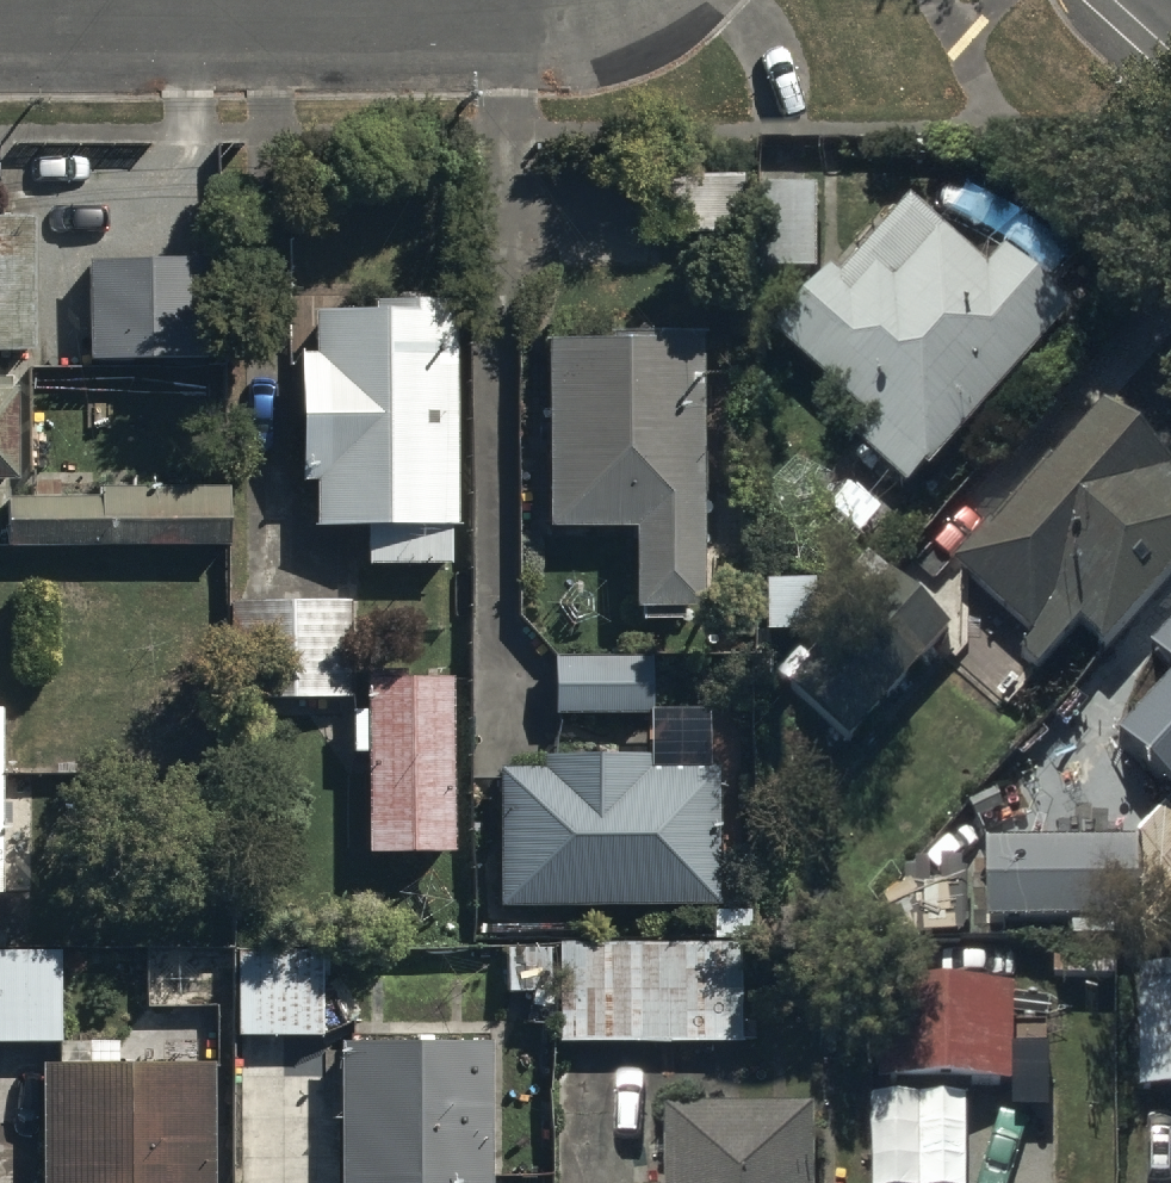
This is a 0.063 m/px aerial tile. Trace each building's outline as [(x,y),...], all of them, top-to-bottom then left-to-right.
[(741,166),(676,167),(678,228),(718,228),(718,246),(742,245),(741,166)] [(816,183),(762,182),(760,265),(815,266),(816,183)] [(907,482),(1058,322),(984,253),(977,262),(907,196),(775,336),(862,416),(850,429),(907,482)] [(211,242),(85,245),(87,351),(214,347),(211,242)] [(446,551),(446,286),(379,286),(379,301),(308,301),(308,345),(297,345),(297,468),(308,468),(308,514),(361,514),(361,551),(446,551)] [(696,591),(695,314),(541,315),(542,516),(627,516),(627,591),(696,591)] [(12,475),(12,375),(0,375),(0,475),(12,475)] [(1109,429),(970,591),(1059,667),(1085,637),(1110,659),(1170,588),(1170,482),(1109,429)] [(234,532),(233,479),(0,483),(0,536),(234,532)] [(811,570),(765,570),(765,622),(811,622),(811,570)] [(787,710),(848,766),(955,652),(941,638),(969,608),(932,573),(903,604),(876,579),(835,624),(852,640),(787,710)] [(352,586),(233,585),(233,685),(351,686),(352,586)] [(1148,645),(1170,665),(1170,619),(1148,645)] [(554,652),(554,710),(653,709),(653,652),(554,652)] [(362,837),(448,837),(447,665),(361,665),(362,837)] [(1118,734),(1170,781),(1170,675),(1118,734)] [(490,764),(490,895),(719,895),(719,763),(645,763),(645,746),(543,745),(543,764),(490,764)] [(981,837),(981,920),(1134,919),(1133,836),(981,837)] [(556,985),(556,1029),(738,1028),(738,935),(505,936),(505,985),(556,985)] [(59,1034),(59,946),(0,946),(0,1034),(59,1034)] [(236,953),(236,1039),(331,1039),(331,953),(236,953)] [(1139,962),(1140,1087),(1170,1087),(1170,962),(1139,962)] [(876,978),(877,1085),(1020,1083),(1019,976),(876,978)] [(336,1182),(490,1182),(492,1028),(338,1026),(336,1182)] [(43,1053),(43,1182),(210,1182),(210,1053),(43,1053)] [(661,1110),(660,1182),(813,1182),(814,1111),(661,1110)]
